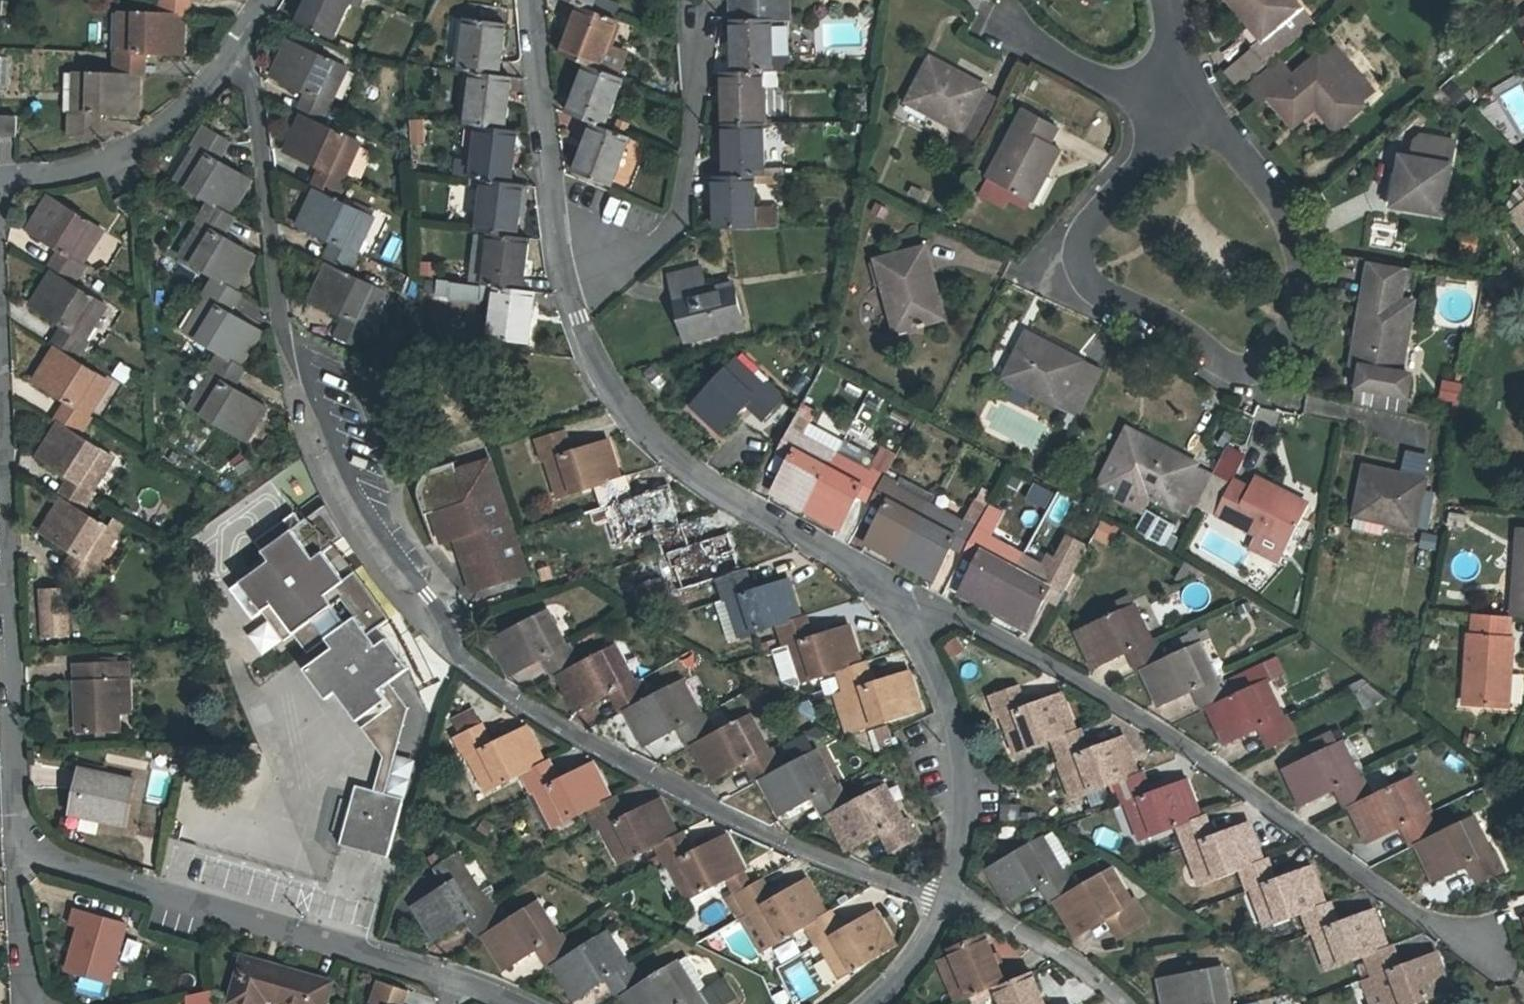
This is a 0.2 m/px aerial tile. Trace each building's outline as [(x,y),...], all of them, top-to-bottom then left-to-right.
[(160,15),(184,16),(186,16),(187,0),(160,0),(160,15)] [(297,22),(333,39),(351,0),(308,0),(297,22)] [(580,6),(591,10),(595,0),(566,0),(580,6)] [(734,71),(762,71),(772,71),(777,70),(790,70),(789,56),(772,56),(771,18),(788,18),(788,0),(732,0),(734,71)] [(1306,30),(1293,15),(1300,9),(1293,0),(1229,0),(1263,40),(1254,47),(1267,63),(1306,30)] [(591,10),(580,6),(561,55),(587,64),(598,69),(607,45),(617,20),(591,10)] [(1313,24),(1300,9),(1293,15),(1306,30),(1313,24)] [(124,37),(125,14),(114,13),(112,52),(115,52),(119,53),(120,37),(124,37)] [(115,52),(114,76),(139,77),(141,77),(141,53),(183,55),(184,16),(160,15),(125,14),(124,37),(120,37),(119,53),(115,52)] [(467,19),(460,71),(473,72),(499,76),(506,24),(467,19)] [(302,115),(324,126),(334,104),(330,102),(336,89),(333,87),(343,65),(289,40),(272,76),(310,93),(300,114),(302,115)] [(626,53),(607,45),(598,69),(617,76),(626,53)] [(1321,54),(1296,75),(1285,84),(1271,66),(1246,86),(1260,104),(1269,97),(1293,125),(1316,106),(1335,129),(1363,105),(1362,103),(1375,92),(1336,45),(1323,56),(1321,54)] [(1225,71),(1239,89),(1266,67),(1251,49),(1225,71)] [(1282,57),(1271,66),(1285,84),(1296,75),(1282,57)] [(979,142),(1001,99),(984,90),(985,88),(931,59),(909,103),(962,130),(960,133),(979,142)] [(598,69),(587,64),(568,113),(593,123),(604,127),(623,79),(617,76),(598,69)] [(772,71),(762,71),(762,85),(777,84),(777,70),(772,71)] [(734,71),(723,72),(724,124),(763,123),(762,85),(762,71),(734,71)] [(511,77),(499,76),(473,72),(466,124),(479,126),(505,129),(511,77)] [(65,113),(69,113),(74,113),(74,98),(78,98),(79,75),(66,74),(65,113)] [(137,116),(139,77),(114,76),(79,75),(78,98),(74,98),(74,113),(69,113),(69,137),(95,138),(96,114),(137,116)] [(1464,96),(1458,102),(1467,112),(1473,105),(1464,96)] [(1000,205),(1005,195),(1008,190),(1031,202),(1059,148),(1049,143),(1058,127),(1025,109),(979,194),(1000,205)] [(315,190),(337,200),(347,179),(343,177),(349,163),(346,162),(356,140),(324,126),(302,115),(285,151),(323,168),(313,189),(315,190)] [(0,116),(0,137),(16,137),(17,116),(0,116)] [(425,144),(424,120),(412,120),(412,145),(425,144)] [(618,121),(614,131),(625,135),(629,125),(618,121)] [(604,127),(593,123),(574,172),(611,186),(630,137),(625,135),(614,131),(604,127)] [(763,123),(724,124),(725,176),(754,175),(764,175),(763,123)] [(179,183),(209,201),(230,214),(250,180),(215,159),(227,139),(205,125),(192,145),(196,147),(188,161),(192,163),(179,183)] [(505,129),(479,126),(474,163),(472,178),(485,180),(511,183),(518,131),(505,129)] [(1402,157),(1399,176),(1405,177),(1399,206),(1442,213),(1455,140),(1424,134),(1416,141),(1413,159),(1402,157)] [(472,178),(474,163),(458,161),(456,176),(472,178)] [(1405,177),(1399,176),(1392,174),(1387,204),(1399,206),(1405,177)] [(725,176),(715,176),(716,229),(755,228),(755,209),(754,175),(725,176)] [(511,183),(485,180),(478,232),(491,233),(517,237),(523,185),(511,183)] [(328,265),(350,275),(360,254),(356,252),(363,238),(359,237),(369,215),(337,200),(315,190),(298,225),(336,243),(326,264),(328,265)] [(1008,190),(1005,195),(1009,197),(1028,207),(1031,202),(1008,190)] [(1513,215),(1523,206),(1523,190),(1508,210),(1513,215)] [(1005,195),(1000,205),(1004,207),(1009,197),(1005,195)] [(52,272),(73,285),(85,265),(81,263),(90,250),(86,248),(99,228),(49,196),(28,229),(63,251),(50,271),(52,272)] [(230,214),(209,201),(197,221),(201,223),(193,236),(196,238),(184,258),(214,277),(235,290),(255,256),(220,235),(232,215),(230,214)] [(888,209),(876,203),(872,212),(884,218),(888,209)] [(1513,215),(1523,228),(1523,227),(1523,206),(1513,215)] [(778,208),(755,209),(755,228),(778,227),(778,208)] [(1392,247),(1393,222),(1372,221),(1370,246),(1392,247)] [(517,237),(491,233),(484,285),(522,290),(529,238),(517,237)] [(1476,251),(1479,236),(1465,234),(1462,248),(1476,251)] [(924,248),(877,261),(896,331),(943,318),(924,248)] [(434,276),(435,263),(422,262),(421,275),(434,276)] [(1352,365),(1357,366),(1362,367),(1359,385),(1356,403),(1405,411),(1411,374),(1401,372),(1414,302),(1400,299),(1405,267),(1370,262),(1352,365)] [(382,290),(350,275),(328,265),(312,300),(349,318),(339,339),(363,350),(373,329),(369,327),(376,313),(372,311),(382,290)] [(670,275),(680,314),(688,312),(695,338),(744,326),(733,284),(706,290),(700,267),(670,275)] [(56,348),(76,361),(89,341),(85,339),(93,326),(90,324),(102,304),(73,285),(52,272),(31,305),(66,327),(54,347),(56,348)] [(235,290),(214,277),(202,297),(206,299),(198,312),(201,314),(189,334),(219,352),(240,365),(260,332),(225,310),(237,291),(235,290)] [(453,281),(438,279),(437,293),(451,295),(453,281)] [(435,280),(425,280),(424,292),(435,292),(435,280)] [(484,285),(453,281),(451,295),(451,297),(482,301),(482,299),(494,301),(490,339),(528,344),(535,292),(522,290),(484,285)] [(688,312),(680,314),(686,341),(695,338),(688,312)] [(1080,416),(1102,372),(1027,334),(1005,378),(1010,380),(1031,391),(1080,416)] [(59,424),(80,437),(92,417),(89,415),(97,402),(93,399),(106,380),(76,361),(56,348),(35,381),(70,403),(57,423),(59,424)] [(240,365),(219,352),(207,372),(211,374),(203,387),(206,389),(194,409),(245,440),(265,407),(230,385),(242,366),(240,365)] [(766,418),(784,398),(767,382),(764,385),(753,375),(750,378),(733,362),(692,405),(720,432),(749,402),(766,418)] [(131,370),(121,363),(114,375),(124,381),(131,370)] [(1362,367),(1357,366),(1353,384),(1359,385),(1362,367)] [(1031,391),(1010,380),(1003,395),(1024,405),(1031,391)] [(1449,381),(1446,399),(1460,402),(1463,383),(1449,381)] [(803,404),(779,448),(791,455),(772,491),(806,510),(834,458),(814,447),(816,444),(802,436),(809,424),(816,411),(803,404)] [(63,500),(83,513),(96,493),(92,491),(100,478),(97,475),(109,456),(80,437),(59,424),(38,457),(73,479),(61,499),(63,500)] [(814,447),(834,458),(843,442),(809,424),(802,436),(816,444),(814,447)] [(1134,452),(1142,437),(1128,430),(1120,445),(1134,452)] [(563,496),(596,485),(619,478),(608,441),(568,453),(561,431),(536,439),(543,461),(547,460),(552,474),(556,473),(563,496)] [(1196,465),(1142,437),(1134,452),(1120,445),(1098,487),(1141,509),(1149,495),(1189,516),(1209,475),(1195,467),(1196,465)] [(1241,450),(1228,444),(1219,463),(1232,469),(1241,450)] [(854,469),(834,458),(806,510),(840,528),(860,492),(873,499),(885,476),(897,454),(883,447),(869,473),(856,465),(854,469)] [(457,471),(454,463),(435,469),(429,472),(424,477),(421,482),(419,487),(418,492),(419,497),(425,515),(433,512),(443,544),(456,540),(473,593),(528,575),(490,460),(457,471)] [(1415,527),(1415,526),(1422,491),(1425,479),(1365,467),(1355,515),(1384,521),(1415,527)] [(898,483),(885,476),(873,499),(886,506),(866,542),(900,561),(928,509),(908,498),(910,495),(896,487),(898,483)] [(619,478),(596,485),(603,507),(607,506),(612,521),(616,520),(623,542),(656,531),(680,524),(668,487),(628,499),(621,477),(619,478)] [(1260,535),(1286,549),(1309,505),(1255,477),(1249,488),(1233,480),(1232,483),(1219,477),(1204,506),(1260,535)] [(908,498),(928,509),(935,496),(901,478),(898,483),(896,487),(910,495),(908,498)] [(990,506),(997,494),(983,487),(977,499),(990,506)] [(1433,494),(1422,491),(1415,526),(1426,528),(1433,494)] [(948,520),(928,509),(900,561),(934,579),(954,543),(967,550),(979,527),(990,506),(977,499),(963,524),(950,516),(948,520)] [(87,589),(99,569),(95,566),(104,553),(100,551),(113,531),(83,513),(63,500),(42,533),(77,555),(64,574),(77,583),(87,589)] [(357,721),(387,699),(380,689),(390,682),(409,668),(387,638),(377,645),(369,634),(390,619),(377,598),(369,587),(356,572),(345,580),(324,552),(344,537),(336,525),(325,506),(303,522),(296,512),(256,541),(270,561),(231,589),(253,619),(263,612),(283,641),(293,634),(307,653),(327,639),(333,648),(304,669),(326,699),(336,692),(357,721)] [(607,506),(603,507),(591,511),(594,522),(599,525),(612,521),(607,506)] [(1004,513),(990,506),(979,527),(967,550),(979,557),(960,593),(994,612),(1022,560),(1002,549),(1004,545),(990,538),(1004,513)] [(1384,521),(1355,515),(1352,528),(1382,535),(1384,521)] [(1089,536),(1108,545),(1117,525),(1099,516),(1089,536)] [(1162,546),(1169,534),(1146,520),(1139,532),(1162,546)] [(680,524),(656,531),(663,554),(668,552),(672,567),(676,566),(683,588),(717,578),(740,570),(728,533),(689,546),(682,523),(680,524)] [(1436,536),(1424,534),(1422,546),(1434,548),(1436,536)] [(1279,562),(1286,549),(1260,535),(1253,549),(1279,562)] [(1050,557),(1044,567),(1057,574),(1059,571),(1073,578),(1088,549),(1069,538),(1057,561),(1050,557)] [(1517,578),(1523,579),(1522,597),(1515,597),(1514,612),(1523,613),(1523,548),(1519,548),(1517,578)] [(1042,571),(1022,560),(994,612),(1028,630),(1048,594),(1061,601),(1073,578),(1059,571),(1057,574),(1044,567),(1042,571)] [(740,570),(717,578),(724,600),(728,599),(733,613),(736,612),(743,635),(777,624),(800,617),(788,580),(749,592),(742,570),(740,570)] [(41,590),(42,608),(42,612),(43,636),(67,635),(66,601),(66,591),(65,589),(41,590)] [(1112,604),(1116,613),(1131,607),(1135,605),(1130,595),(1112,604)] [(1246,600),(1237,604),(1240,614),(1250,610),(1246,600)] [(1143,670),(1165,659),(1155,638),(1151,640),(1144,626),(1141,628),(1131,607),(1116,613),(1077,632),(1094,667),(1131,649),(1141,671),(1143,670)] [(559,675),(581,664),(570,643),(566,645),(559,631),(555,633),(544,613),(492,640),(510,675),(546,655),(557,676),(559,675)] [(1510,616),(1475,613),(1474,635),(1470,635),(1465,703),(1508,706),(1513,638),(1509,638),(1510,616)] [(800,617),(777,624),(784,646),(788,645),(793,660),(797,659),(804,681),(837,670),(860,663),(849,626),(809,638),(802,616),(800,617)] [(957,638),(945,645),(953,657),(964,649),(957,638)] [(1209,708),(1231,697),(1221,676),(1217,678),(1210,664),(1207,666),(1197,644),(1165,659),(1143,670),(1159,705),(1197,687),(1207,709),(1209,708)] [(784,646),(773,650),(782,681),(790,685),(804,681),(797,659),(793,660),(788,645),(784,646)] [(627,710),(648,699),(637,678),(633,680),(626,666),(623,668),(612,647),(581,664),(559,675),(577,710),(614,690),(625,711),(627,710)] [(128,662),(115,663),(117,710),(130,710),(128,662)] [(117,710),(115,663),(101,664),(75,665),(78,731),(118,729),(117,710)] [(860,663),(837,670),(844,693),(836,695),(848,732),(921,710),(909,672),(869,685),(862,663),(860,663)] [(1366,673),(1347,682),(1362,708),(1380,698),(1366,673)] [(408,708),(390,682),(380,689),(387,699),(392,706),(362,727),(383,757),(374,790),(385,793),(408,708)] [(694,745),(716,734),(705,713),(701,715),(694,701),(690,703),(679,682),(648,699),(627,710),(645,745),(681,725),(692,746),(694,745)] [(1297,735),(1287,714),(1283,716),(1276,702),(1273,704),(1263,682),(1231,697),(1209,708),(1225,743),(1263,725),(1273,746),(1297,735)] [(1019,751),(1052,739),(1075,730),(1061,694),(1022,708),(1014,686),(989,696),(998,718),(1002,716),(1007,730),(1011,729),(1019,751)] [(762,780),(783,769),(772,748),(768,750),(761,736),(758,738),(747,717),(716,734),(694,745),(712,779),(749,760),(760,781),(762,780)] [(490,789),(521,773),(543,762),(526,727),(489,746),(478,725),(454,737),(465,758),(469,756),(476,770),(480,768),(490,789)] [(1075,730),(1052,739),(1060,761),(1064,759),(1070,774),(1073,772),(1082,794),(1114,782),(1137,774),(1124,737),(1085,751),(1077,730),(1075,730)] [(1311,742),(1317,754),(1338,744),(1332,732),(1311,742)] [(1352,806),(1374,796),(1364,775),(1360,777),(1353,763),(1349,764),(1339,743),(1338,744),(1317,754),(1286,769),(1302,804),(1340,786),(1350,807),(1352,806)] [(829,815),(851,803),(840,783),(836,785),(829,771),(825,773),(814,752),(783,769),(762,780),(780,814),(816,795),(827,816),(829,815)] [(543,762),(521,773),(532,794),(536,792),(543,806),(546,804),(557,825),(588,809),(610,798),(593,763),(556,782),(545,761),(543,762)] [(126,825),(136,780),(80,768),(70,813),(126,825)] [(1137,774),(1114,782),(1123,804),(1127,802),(1132,817),(1136,815),(1144,838),(1177,825),(1200,817),(1186,780),(1148,795),(1139,773),(1137,774)] [(1418,844),(1440,834),(1430,812),(1426,814),(1419,800),(1415,802),(1405,781),(1374,796),(1352,806),(1368,842),(1406,824),(1416,845),(1418,844)] [(403,797),(385,793),(374,790),(356,785),(339,844),(387,857),(403,797)] [(882,787),(851,803),(829,815),(847,849),(884,830),(895,851),(918,838),(907,818),(903,820),(896,806),(893,808),(882,787)] [(610,798),(588,809),(599,830),(603,828),(610,842),(613,840),(624,861),(655,845),(677,834),(660,799),(623,818),(612,797),(610,798)] [(1018,805),(1002,805),(1002,821),(1018,821),(1018,805)] [(1200,817),(1177,825),(1185,847),(1189,846),(1195,860),(1199,859),(1207,881),(1240,868),(1262,860),(1249,823),(1210,838),(1202,816),(1200,817)] [(1471,819),(1440,834),(1418,844),(1434,879),(1472,862),(1482,883),(1506,871),(1496,850),(1492,852),(1485,838),(1481,840),(1471,819)] [(677,834),(655,845),(666,866),(670,864),(677,878),(680,876),(691,897),(728,878),(743,871),(744,870),(726,835),(690,854),(679,833),(677,834)] [(1057,901),(1078,889),(1066,869),(1062,871),(1055,858),(1051,860),(1039,840),(988,870),(1008,903),(1043,882),(1055,903),(1057,901)] [(470,917),(482,937),(484,936),(505,923),(492,903),(489,905),(480,892),(477,894),(465,874),(468,872),(458,855),(435,869),(446,886),(414,906),(435,939),(470,917)] [(1262,860),(1240,868),(1248,890),(1252,889),(1257,903),(1261,902),(1269,924),(1302,912),(1325,903),(1311,867),(1273,881),(1264,859),(1262,860)] [(749,881),(743,871),(728,878),(733,889),(749,881)] [(1108,872),(1078,889),(1057,901),(1077,935),(1112,914),(1124,935),(1147,921),(1135,901),(1131,903),(1124,890),(1120,892),(1108,872)] [(751,885),(736,894),(748,914),(752,912),(759,925),(763,923),(775,943),(805,926),(826,913),(806,880),(771,901),(759,880),(751,885)] [(749,881),(733,889),(736,894),(751,885),(749,881)] [(748,914),(736,894),(727,899),(739,919),(748,914)] [(1325,903),(1302,912),(1310,934),(1315,932),(1320,947),(1324,945),(1332,967),(1365,955),(1388,946),(1374,910),(1335,924),(1327,902),(1325,903)] [(554,965),(575,952),(562,933),(559,935),(550,922),(547,924),(535,904),(505,923),(484,936),(505,969),(540,947),(552,967),(554,965)] [(71,954),(66,970),(110,982),(127,925),(74,909),(69,925),(81,928),(73,954),(71,954)] [(826,913),(805,926),(817,946),(821,944),(829,957),(832,955),(844,975),(895,945),(875,911),(840,932),(828,912),(826,913)] [(748,914),(739,919),(759,953),(775,943),(763,923),(759,925),(752,912),(748,914)] [(954,947),(975,939),(969,926),(949,935),(954,947)] [(624,995),(645,982),(632,962),(629,965),(620,952),(617,954),(604,934),(575,952),(554,965),(575,998),(610,977),(622,996),(624,995)] [(950,949),(953,956),(970,997),(996,987),(1006,982),(986,934),(975,939),(954,947),(950,949)] [(1365,955),(1373,977),(1377,975),(1382,990),(1386,988),(1392,1003),(1412,1003),(1450,990),(1437,953),(1398,967),(1390,946),(1388,946),(1365,955)] [(687,956),(675,964),(687,984),(690,981),(699,994),(702,992),(704,995),(709,991),(687,956)] [(970,997),(953,956),(939,962),(956,1003),(970,997)] [(292,1003),(324,1003),(330,982),(243,958),(231,1002),(239,1003),(263,1003),(265,996),(292,1003)] [(624,995),(630,1003),(727,1003),(735,999),(724,982),(709,991),(704,995),(702,992),(699,994),(690,981),(687,984),(675,964),(645,982),(624,995)] [(1226,991),(1223,991),(1218,968),(1160,980),(1164,1003),(1229,1003),(1226,991)] [(996,987),(1003,1003),(1045,1003),(1032,972),(1006,982),(996,987)] [(404,989),(379,980),(371,1002),(375,1003),(398,1003),(404,989)] [(212,990),(188,995),(188,1003),(213,1003),(212,990)]
